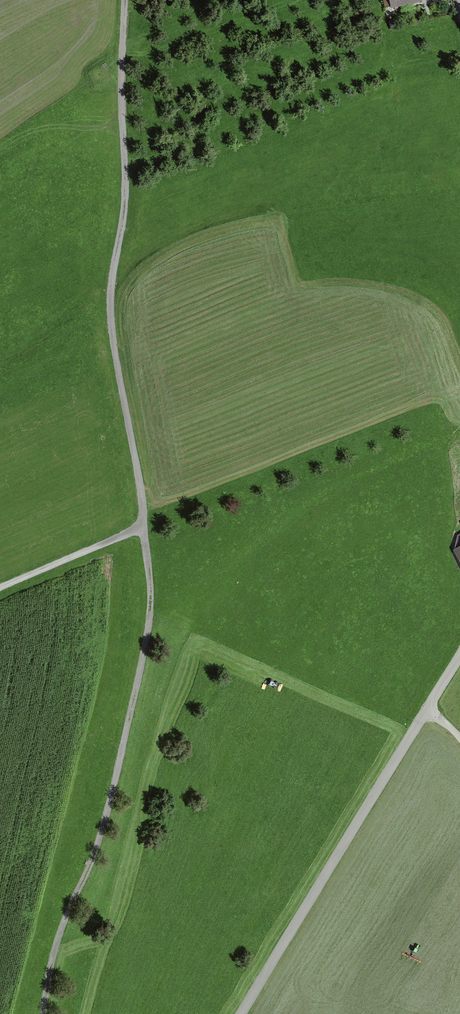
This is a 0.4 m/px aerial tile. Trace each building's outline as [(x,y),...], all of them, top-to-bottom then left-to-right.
[(389,9),(421,2),(421,0),(388,0),(389,9)]
